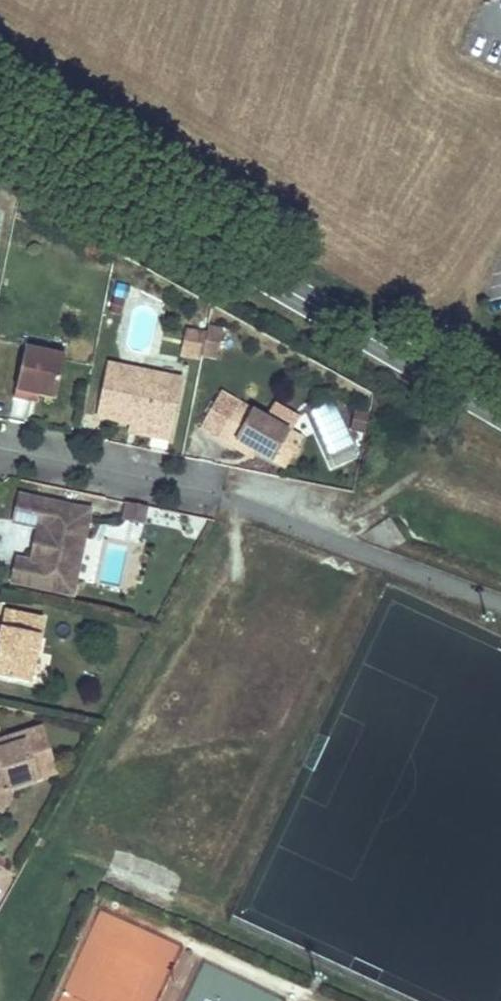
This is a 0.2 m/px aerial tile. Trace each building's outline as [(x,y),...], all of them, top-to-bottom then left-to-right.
[(206,331),(202,354),(217,357),(222,327),(207,325),(206,331)] [(206,331),(186,327),(181,355),(201,359),(202,354),(206,331)] [(23,345),(13,405),(30,408),(32,396),(43,398),(55,399),(62,351),(23,345)] [(107,361),(98,415),(132,421),(133,414),(144,416),(143,423),(157,425),(155,435),(174,438),(185,374),(107,361)] [(286,467),(304,437),(291,430),(268,416),(218,386),(196,424),(228,443),(233,436),(254,449),(286,467)] [(32,396),(30,408),(41,410),(43,398),(32,396)] [(275,403),(268,416),(291,430),(299,417),(275,403)] [(157,425),(143,423),(144,416),(133,414),(132,421),(131,431),(155,435),(157,425)] [(373,417),(360,414),(355,433),(368,437),(373,417)] [(233,436),(228,443),(250,456),(254,449),(233,436)] [(92,509),(22,495),(17,522),(38,526),(48,528),(45,539),(50,545),(48,553),(41,559),(41,563),(31,561),(19,558),(16,578),(76,589),(79,573),(71,564),(76,535),(88,531),(92,509)] [(144,507),(123,503),(120,519),(140,523),(144,507)] [(388,553),(405,540),(388,518),(371,531),(388,553)] [(50,545),(45,539),(48,528),(38,526),(31,561),(41,563),(41,559),(48,553),(50,545)] [(79,573),(88,531),(76,535),(71,564),(79,573)] [(6,608),(0,640),(0,680),(31,686),(45,615),(6,608)] [(40,724),(6,735),(9,745),(0,747),(0,810),(5,812),(13,793),(11,787),(34,780),(28,758),(48,752),(40,724)] [(6,735),(0,736),(0,747),(9,745),(6,735)] [(55,774),(48,752),(28,758),(34,780),(55,774)]
